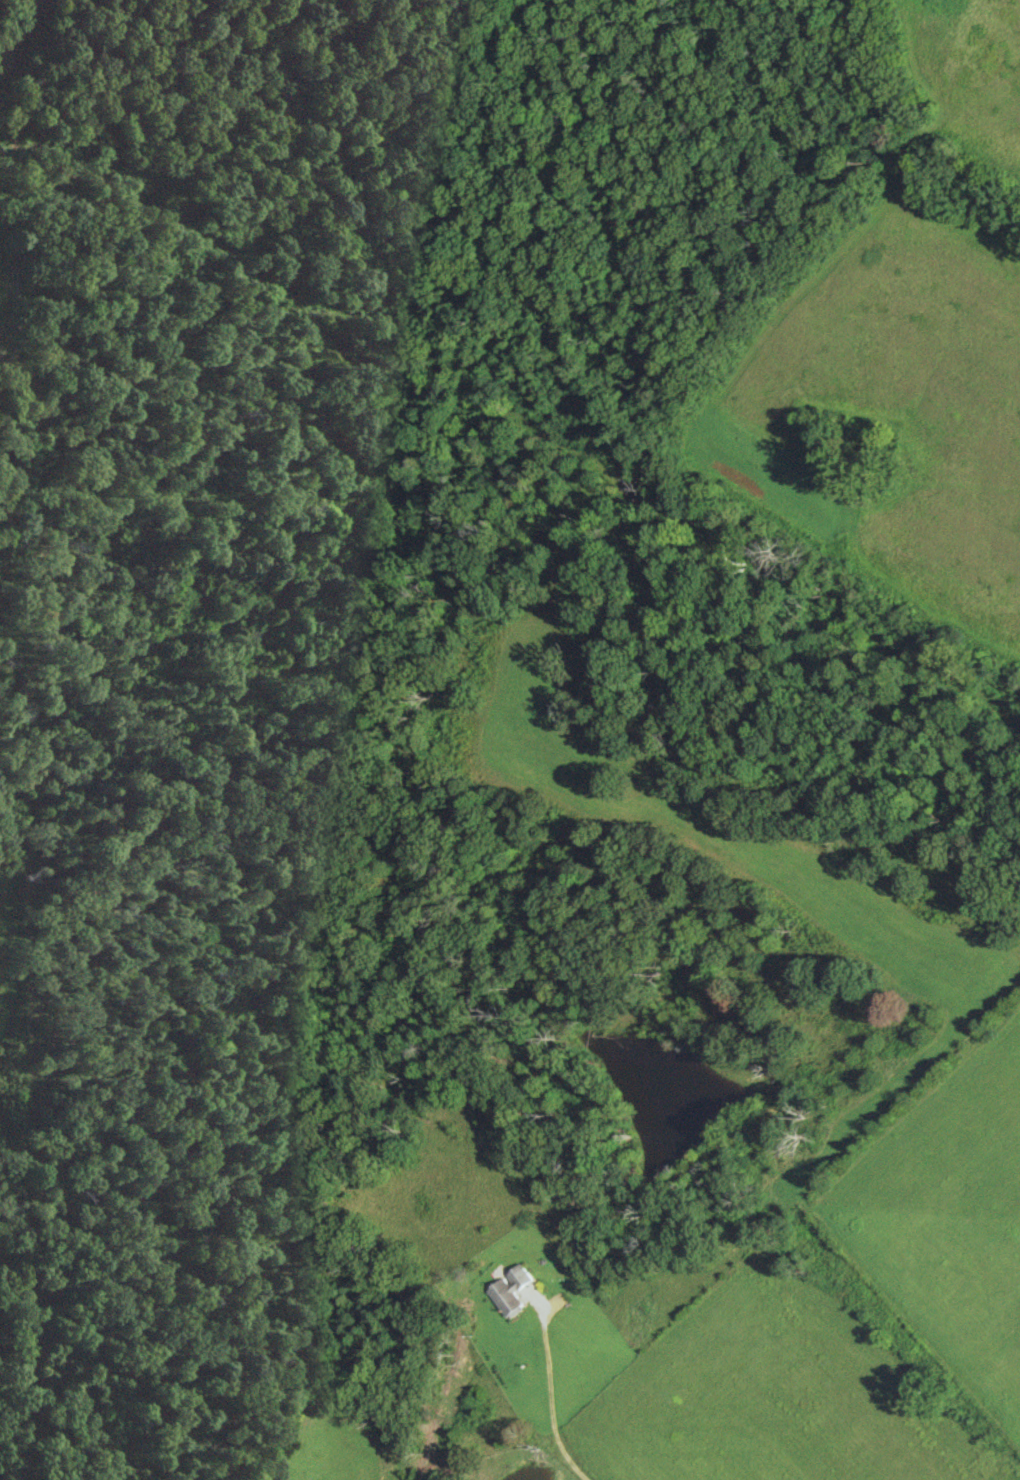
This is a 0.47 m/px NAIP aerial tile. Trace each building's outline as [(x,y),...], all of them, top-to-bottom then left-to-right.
[(518,1294),(536,1280),(524,1265),(489,1291),(512,1321),(529,1308),(518,1294)]
